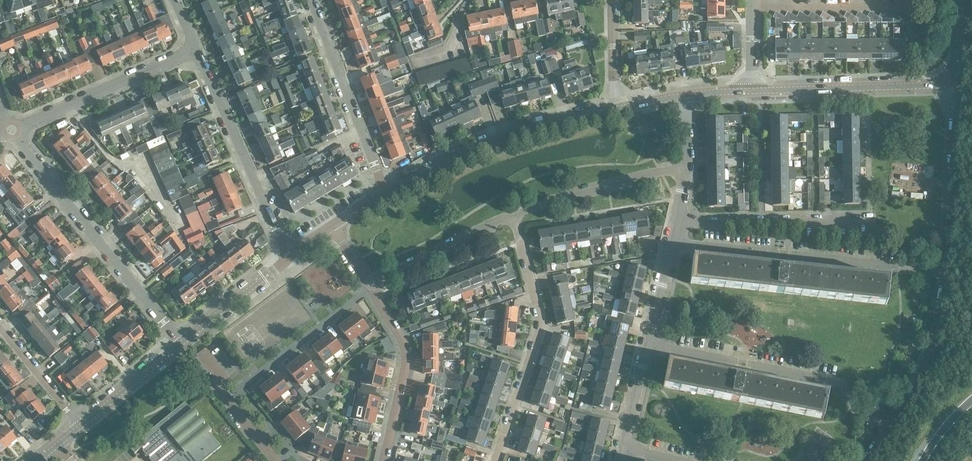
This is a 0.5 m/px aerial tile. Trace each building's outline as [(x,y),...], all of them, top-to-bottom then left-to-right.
[(24,10),(20,0),(6,0),(8,5),(3,7),(8,22),(17,18),(15,13),(24,10)] [(24,10),(32,7),(34,12),(43,9),(40,0),(20,0),(24,10)] [(43,9),(53,5),(51,0),(40,0),(43,9)] [(220,12),(215,0),(214,0),(201,6),(207,18),(220,12)] [(293,5),(291,0),(271,0),(262,3),(255,6),(257,11),(277,3),(279,11),(293,5)] [(335,1),(339,12),(352,7),(349,0),(336,0),(335,1)] [(430,4),(429,0),(413,0),(416,9),(430,4)] [(558,0),(545,0),(548,16),(555,15),(556,21),(562,20),(561,14),(558,0)] [(561,14),(574,11),(572,0),(558,0),(561,14)] [(647,12),(647,5),(653,5),(653,6),(662,6),(662,0),(644,0),(634,0),(634,12),(647,12)] [(680,3),(680,8),(692,8),(692,3),(683,3),(683,0),(680,0),(680,3)] [(522,3),(527,23),(535,22),(538,37),(546,36),(542,20),(538,20),(537,15),(538,15),(535,1),(528,2),(528,1),(523,2),(524,3),(522,3)] [(102,3),(97,5),(100,12),(105,10),(105,8),(102,3)] [(527,23),(522,3),(516,4),(516,3),(511,4),(512,5),(510,6),(513,20),(514,20),(515,26),(527,23)] [(413,22),(434,14),(433,10),(434,10),(435,8),(434,4),(432,4),(430,4),(416,9),(409,12),(413,22)] [(293,5),(279,11),(282,17),(261,25),(262,26),(258,27),(260,31),(298,17),(293,5)] [(352,7),(339,12),(344,24),(375,12),(373,7),(361,11),(359,5),(357,5),(352,7)] [(724,6),(707,6),(707,18),(724,18),(724,6)] [(148,15),(151,23),(159,41),(165,39),(166,40),(170,38),(170,37),(171,36),(165,23),(160,25),(157,20),(153,13),(151,7),(145,9),(148,15)] [(494,28),(495,33),(507,31),(506,25),(503,11),(497,12),(497,11),(492,12),(492,13),(491,13),(494,27),(494,28)] [(212,29),(225,23),(220,12),(207,18),(212,29)] [(348,35),(360,30),(366,28),(378,23),(377,19),(365,23),(363,17),(375,13),(375,12),(344,24),(348,35)] [(647,12),(634,12),(634,24),(653,24),(653,18),(659,17),(663,17),(663,12),(647,12)] [(681,12),(681,20),(697,20),(698,12),(681,12)] [(775,23),(787,23),(787,19),(784,17),(776,12),(773,18),(775,19),(775,23)] [(787,12),(784,17),(787,19),(787,23),(799,23),(799,19),(796,17),(787,12)] [(799,12),(796,17),(799,19),(799,23),(810,23),(810,19),(808,17),(799,12)] [(811,12),(808,17),(810,19),(810,23),(822,23),(822,19),(820,17),(811,12)] [(822,23),(834,23),(834,19),(832,17),(823,12),(820,17),(822,19),(822,23)] [(835,12),(832,17),(834,19),(834,23),(846,23),(846,19),(843,17),(835,12)] [(846,12),(843,17),(846,19),(846,23),(858,23),(858,18),(855,17),(846,12)] [(858,12),(855,17),(858,18),(858,23),(869,23),(869,19),(867,17),(858,12)] [(870,12),(867,17),(869,19),(869,23),(881,23),(881,18),(879,17),(870,12)] [(882,12),(879,17),(881,18),(881,23),(893,23),(893,18),(891,17),(882,12)] [(893,12),(891,17),(893,18),(893,23),(905,23),(905,19),(893,12)] [(494,27),(491,13),(485,15),(485,13),(480,14),(480,16),(479,16),(483,37),(489,36),(490,41),(496,40),(495,33),(494,28),(494,27)] [(425,30),(438,25),(434,14),(413,22),(417,33),(425,30)] [(577,28),(583,26),(580,14),(574,15),(577,28)] [(159,42),(159,41),(151,23),(144,26),(142,19),(140,16),(136,18),(138,21),(137,21),(140,28),(142,33),(148,46),(154,44),(155,45),(159,43),(159,42)] [(483,37),(479,16),(473,17),(473,16),(468,17),(468,18),(467,18),(468,24),(463,25),(467,40),(476,38),(479,49),(485,48),(483,37)] [(288,34),(302,29),(298,17),(260,31),(262,35),(265,34),(286,27),(288,34)] [(56,20),(45,24),(48,32),(59,28),(56,20)] [(131,38),(137,51),(143,49),(143,50),(148,48),(147,47),(148,46),(142,33),(136,36),(133,31),(131,24),(128,20),(124,22),(131,38)] [(544,21),(546,34),(552,33),(549,20),(544,21)] [(217,41),(231,35),(225,23),(212,29),(217,41)] [(48,32),(45,24),(33,29),(37,36),(48,32)] [(113,27),(120,43),(126,56),(132,54),(132,55),(137,53),(136,52),(137,51),(131,38),(126,40),(119,24),(113,27)] [(425,30),(417,33),(411,36),(413,41),(426,36),(429,41),(442,36),(438,25),(425,30)] [(366,28),(360,30),(348,35),(352,46),(365,42),(381,35),(380,31),(369,35),(366,28)] [(37,36),(33,29),(22,33),(25,41),(37,36)] [(293,46),(307,41),(302,29),(288,34),(293,46)] [(10,37),(10,38),(13,45),(25,41),(22,33),(10,37)] [(696,49),(698,48),(697,43),(689,45),(689,42),(684,43),(683,33),(675,34),(676,42),(679,63),(686,62),(687,68),(699,66),(696,49)] [(104,36),(109,48),(115,61),(121,59),(121,60),(126,58),(125,57),(126,56),(120,43),(113,46),(111,41),(108,34),(104,36)] [(222,52),(236,46),(231,35),(217,41),(222,52)] [(799,40),(799,62),(811,62),(811,40),(811,35),(806,35),(806,40),(799,40)] [(84,38),(92,56),(94,61),(100,58),(103,66),(109,64),(110,65),(114,63),(114,62),(115,61),(109,48),(97,53),(95,48),(100,46),(97,39),(92,41),(90,36),(84,38)] [(10,38),(0,42),(0,47),(2,52),(14,47),(13,45),(10,38)] [(86,57),(74,62),(80,75),(86,72),(87,73),(91,71),(91,70),(92,70),(86,58),(92,56),(84,38),(79,41),(86,57)] [(425,38),(404,46),(407,55),(428,47),(425,38)] [(565,45),(567,51),(586,45),(585,39),(565,45)] [(250,40),(242,43),(244,48),(252,44),(250,40)] [(787,62),(787,40),(775,40),(775,62),(787,62)] [(799,62),(799,40),(787,40),(787,62),(799,62)] [(823,62),(822,40),(811,40),(811,62),(823,62)] [(834,62),(834,40),(822,40),(823,62),(834,62)] [(846,62),(846,40),(834,40),(834,62),(846,62)] [(858,62),(858,40),(846,40),(846,62),(858,62)] [(870,62),(869,40),(858,40),(858,62),(870,62)] [(881,62),(881,40),(869,40),(870,62),(881,62)] [(893,62),(893,40),(881,40),(881,62),(893,62)] [(893,40),(893,62),(905,62),(905,40),(893,40)] [(307,41),(293,46),(297,58),(311,52),(307,41)] [(514,42),(518,57),(523,56),(520,41),(514,42)] [(365,42),(352,46),(357,58),(386,47),(384,43),(379,45),(379,44),(374,46),(373,46),(367,48),(365,42)] [(518,57),(514,42),(508,43),(511,59),(518,57)] [(675,70),(674,64),(679,63),(676,42),(672,43),(670,45),(671,46),(670,46),(659,47),(660,54),(659,54),(662,72),(675,70)] [(272,48),(274,53),(286,48),(285,43),(272,48)] [(709,47),(711,65),(724,63),(722,52),(725,51),(724,45),(709,47)] [(228,64),(241,58),(236,46),(222,52),(228,64)] [(386,47),(357,58),(359,63),(357,64),(359,69),(361,68),(361,69),(380,62),(377,55),(383,53),(381,49),(386,47)] [(696,49),(699,66),(711,65),(709,47),(698,48),(696,49)] [(288,53),(286,48),(274,53),(270,54),(272,59),(288,53)] [(650,74),(647,56),(646,50),(634,52),(635,58),(636,67),(633,67),(634,75),(637,75),(637,76),(650,74)] [(52,58),(50,59),(48,53),(44,55),(47,60),(50,66),(54,64),(52,58)] [(58,55),(61,61),(63,67),(69,80),(75,77),(75,78),(80,76),(79,75),(80,75),(74,62),(68,65),(63,53),(58,55)] [(647,56),(650,74),(662,72),(659,54),(647,56)] [(386,65),(402,59),(400,55),(395,57),(394,55),(384,59),(386,65)] [(233,75),(246,69),(241,58),(228,64),(233,75)] [(402,59),(386,65),(389,71),(399,67),(398,65),(407,61),(406,58),(402,59)] [(462,60),(465,72),(471,71),(467,58),(462,60)] [(502,63),(501,58),(488,61),(490,67),(502,63)] [(299,78),(318,71),(314,59),(300,64),(302,70),(296,72),(297,74),(286,78),(288,83),(299,78)] [(263,69),(266,68),(269,66),(267,60),(261,63),(263,69)] [(456,62),(459,74),(465,72),(462,60),(456,62)] [(473,69),(489,65),(488,61),(479,64),(478,61),(472,62),(473,69)] [(519,69),(517,61),(505,65),(507,70),(514,68),(514,71),(519,69)] [(450,64),(454,76),(459,74),(456,62),(450,64)] [(36,65),(38,71),(47,90),(53,87),(53,88),(58,86),(57,85),(58,85),(52,72),(46,75),(40,63),(36,65)] [(444,65),(448,77),(454,76),(450,64),(444,65)] [(545,76),(551,74),(548,64),(542,66),(545,76)] [(439,67),(442,79),(448,77),(444,65),(439,67)] [(63,67),(52,72),(58,85),(64,82),(64,83),(69,81),(68,80),(69,80),(63,67)] [(433,69),(436,81),(442,79),(439,67),(433,69)] [(25,70),(30,82),(36,95),(41,92),(42,93),(46,91),(46,90),(47,90),(38,71),(32,74),(29,68),(25,70)] [(573,73),(579,92),(593,88),(586,68),(573,73)] [(246,69),(233,75),(238,87),(251,81),(246,69)] [(427,70),(430,83),(436,81),(433,69),(427,70)] [(421,72),(425,84),(430,83),(427,70),(421,72)] [(483,81),(484,80),(489,79),(486,70),(480,73),(483,81)] [(304,90),(323,83),(318,71),(299,78),(304,90)] [(425,84),(421,72),(416,74),(419,86),(425,84)] [(255,73),(249,76),(252,82),(258,79),(255,73)] [(366,92),(378,87),(392,81),(391,78),(385,80),(382,73),(374,76),(374,75),(361,80),(362,82),(360,82),(362,87),(363,86),(366,92)] [(579,92),(573,73),(560,77),(566,96),(579,92)] [(533,77),(535,83),(539,99),(551,96),(547,80),(541,82),(539,76),(533,77)] [(489,79),(494,90),(499,89),(498,85),(495,77),(489,79)] [(275,93),(281,90),(276,78),(270,80),(275,93)] [(35,95),(36,95),(30,82),(24,84),(21,79),(16,81),(24,100),(30,97),(31,98),(35,96),(35,95)] [(493,91),(494,90),(489,79),(484,80),(488,92),(493,91)] [(528,102),(523,87),(522,79),(510,83),(512,90),(516,106),(528,102)] [(370,103),(382,98),(403,91),(401,87),(395,89),(392,81),(378,87),(366,92),(370,103)] [(473,84),(477,96),(484,94),(479,82),(473,84)] [(286,97),(292,95),(287,83),(282,85),(286,97)] [(323,83),(304,90),(308,102),(327,95),(323,83)] [(539,99),(535,83),(523,87),(528,102),(539,99)] [(176,89),(184,107),(191,104),(193,110),(198,108),(187,84),(181,86),(180,85),(176,87),(176,88),(176,89)] [(477,96),(473,84),(468,86),(472,98),(477,96)] [(165,94),(171,107),(176,104),(179,110),(179,109),(182,116),(187,113),(184,107),(176,89),(170,91),(169,90),(165,92),(165,93),(165,94)] [(243,107),(261,99),(271,94),(269,89),(254,96),(251,89),(237,95),(243,107)] [(280,104),(285,102),(281,90),(275,93),(280,104)] [(516,106),(512,90),(500,93),(504,109),(516,106)] [(385,105),(383,98),(403,91),(382,98),(370,103),(374,115),(400,105),(413,100),(410,95),(385,105)] [(159,112),(171,107),(165,94),(159,96),(158,95),(154,97),(154,98),(153,99),(157,108),(152,110),(157,123),(161,133),(167,130),(159,112)] [(292,95),(286,97),(291,109),(296,107),(292,95)] [(318,112),(332,107),(327,95),(308,102),(301,105),(302,110),(309,108),(312,114),(318,112)] [(157,123),(152,110),(151,109),(146,98),(141,100),(142,104),(136,106),(135,105),(131,107),(131,109),(137,122),(141,120),(144,125),(150,122),(151,125),(157,123)] [(248,118),(261,112),(266,110),(261,99),(243,107),(248,118)] [(463,108),(469,123),(481,117),(474,102),(463,108)] [(379,126),(391,121),(414,113),(412,108),(396,114),(394,108),(400,105),(374,115),(379,126)] [(332,107),(318,112),(321,119),(305,125),(306,130),(307,130),(336,119),(332,107)] [(469,123),(463,108),(452,113),(458,128),(469,123)] [(142,133),(139,127),(137,122),(131,109),(125,111),(124,110),(120,112),(120,113),(119,114),(125,127),(126,127),(132,124),(134,130),(137,136),(142,133)] [(187,115),(190,120),(201,116),(198,110),(187,115)] [(253,130),(266,124),(261,112),(248,118),(253,130)] [(383,137),(396,133),(408,128),(406,123),(400,125),(398,119),(414,113),(391,121),(379,126),(383,137)] [(458,128),(452,113),(440,118),(447,133),(458,128)] [(131,138),(126,127),(125,127),(119,114),(114,116),(113,115),(109,117),(109,118),(108,119),(114,132),(120,129),(125,141),(131,138)] [(190,120),(187,115),(187,114),(176,119),(178,125),(190,120)] [(843,129),(858,129),(858,116),(843,116),(843,114),(818,114),(818,126),(824,126),(824,122),(842,122),(843,129)] [(707,132),(723,131),(723,124),(741,124),(741,127),(747,127),(747,116),(741,116),(741,115),(722,116),(722,118),(707,119),(707,132)] [(771,117),(771,130),(787,130),(787,123),(805,123),(805,126),(808,126),(808,130),(811,130),(811,115),(805,115),(786,115),(786,117),(771,117)] [(447,133),(440,118),(430,122),(437,137),(447,133)] [(120,143),(114,132),(108,119),(102,121),(102,120),(97,122),(98,123),(97,124),(103,137),(109,134),(114,146),(120,143)] [(336,119),(307,130),(309,135),(325,129),(327,136),(341,131),(336,119)] [(442,144),(483,125),(481,120),(440,139),(442,144)] [(165,133),(168,140),(168,141),(191,132),(187,124),(179,128),(165,133)] [(258,141),(271,135),(266,124),(253,130),(258,141)] [(190,147),(209,139),(206,132),(209,131),(207,126),(205,126),(199,129),(191,133),(193,138),(187,140),(188,143),(182,145),(184,149),(190,147)] [(387,148),(400,144),(412,139),(410,135),(405,137),(403,130),(408,128),(396,133),(383,137),(387,148)] [(843,142),(858,141),(858,129),(843,129),(843,142)] [(771,143),(787,143),(787,135),(790,135),(790,130),(787,130),(771,130),(771,143)] [(62,156),(63,157),(74,148),(67,140),(70,137),(65,131),(57,137),(61,142),(55,147),(59,152),(58,153),(61,157),(62,156)] [(80,136),(86,142),(87,144),(92,140),(85,131),(80,135),(80,136)] [(723,131),(707,132),(707,144),(723,144),(723,131)] [(424,147),(430,145),(426,134),(420,136),(424,147)] [(271,135),(258,141),(263,152),(280,145),(278,141),(275,142),(271,135)] [(86,142),(80,136),(75,140),(78,144),(81,147),(86,142)] [(149,151),(166,143),(163,137),(146,144),(149,151)] [(304,151),(310,148),(305,138),(299,140),(304,151)] [(209,139),(190,147),(193,153),(187,156),(188,158),(178,162),(179,165),(195,158),(201,156),(214,150),(211,144),(212,144),(210,139),(209,140),(209,139)] [(412,139),(400,144),(387,148),(390,154),(388,155),(390,159),(392,159),(392,160),(405,155),(410,153),(406,142),(412,140),(412,139)] [(280,145),(263,152),(269,165),(282,159),(279,152),(295,145),(293,140),(289,141),(283,144),(280,145)] [(843,154),(859,154),(858,141),(843,142),(843,154)] [(826,142),(823,142),(818,142),(819,151),(823,151),(823,149),(827,149),(826,142)] [(772,156),(787,155),(787,148),(791,148),(791,143),(787,143),(771,143),(772,156)] [(152,156),(169,149),(166,144),(150,151),(152,156)] [(723,144),(707,144),(708,157),(723,156),(723,144)] [(337,154),(339,158),(345,154),(342,150),(343,150),(340,145),(330,150),(333,156),(337,154)] [(81,157),(74,148),(63,157),(66,162),(69,166),(70,165),(70,166),(81,157)] [(86,178),(96,170),(92,165),(89,167),(85,162),(95,154),(91,149),(81,157),(70,166),(74,171),(73,172),(76,176),(77,175),(78,176),(82,173),(86,178)] [(169,149),(152,156),(155,163),(172,156),(169,149)] [(214,150),(201,156),(204,162),(198,165),(192,167),(194,172),(200,169),(200,170),(206,167),(219,161),(216,155),(217,155),(215,150),(214,151),(214,150)] [(303,155),(326,195),(358,176),(348,159),(332,168),(323,154),(318,156),(315,150),(303,155)] [(843,167),(859,167),(859,154),(843,154),(843,167)] [(326,195),(303,155),(287,163),(270,170),(275,178),(274,178),(275,179),(279,187),(285,196),(284,196),(295,214),(326,195)] [(772,168),(787,168),(787,161),(791,161),(791,155),(787,155),(772,156),(772,168)] [(172,156),(155,163),(157,169),(174,161),(172,156)] [(723,156),(708,157),(708,169),(723,169),(723,156)] [(98,194),(109,185),(112,183),(102,170),(111,163),(108,161),(97,170),(96,170),(86,178),(90,183),(90,184),(94,189),(93,190),(96,194),(97,193),(98,194)] [(174,161),(157,169),(160,174),(177,167),(176,166),(179,165),(178,162),(175,163),(174,161)] [(1,184),(12,175),(5,166),(0,170),(0,185),(1,184)] [(177,167),(160,174),(162,180),(179,173),(177,167)] [(843,179),(859,179),(859,167),(843,167),(843,179)] [(787,168),(772,168),(772,181),(788,180),(787,168)] [(723,169),(708,169),(708,182),(724,182),(723,169)] [(179,173),(162,180),(165,185),(182,178),(179,173)] [(187,183),(198,178),(195,174),(185,178),(187,183)] [(219,192),(232,186),(229,180),(230,179),(228,175),(227,175),(227,174),(214,180),(219,192)] [(8,193),(19,184),(12,175),(1,184),(8,193)] [(182,178),(165,185),(167,191),(184,184),(182,178)] [(198,178),(187,183),(189,189),(200,184),(198,178)] [(844,192),(859,192),(859,179),(843,179),(844,192)] [(788,180),(772,181),(772,193),(788,193),(788,180)] [(133,197),(142,189),(136,181),(132,184),(135,187),(129,192),(133,197)] [(724,182),(708,182),(708,194),(724,194),(724,182)] [(12,205),(26,193),(19,184),(8,193),(12,198),(4,204),(7,208),(12,205)] [(184,184),(167,191),(170,197),(187,190),(184,184)] [(117,194),(109,185),(98,194),(102,198),(101,199),(104,203),(105,202),(105,203),(117,194)] [(232,186),(219,192),(221,197),(216,199),(209,202),(210,203),(200,207),(203,212),(218,205),(224,203),(237,197),(234,191),(235,190),(233,186),(232,186)] [(132,213),(129,209),(133,205),(132,204),(145,193),(142,189),(133,197),(124,204),(113,213),(117,217),(116,218),(119,222),(120,221),(121,222),(125,219),(129,225),(124,229),(139,218),(134,212),(132,213)] [(187,190),(170,197),(172,202),(179,200),(189,196),(187,190)] [(859,192),(844,192),(844,205),(859,205),(859,192)] [(13,219),(19,227),(26,222),(37,212),(31,204),(34,202),(26,193),(12,205),(19,214),(13,219)] [(788,193),(772,193),(773,206),(788,206),(788,193)] [(124,204),(117,194),(105,203),(109,208),(108,209),(111,213),(112,212),(113,213),(124,204)] [(724,194),(708,194),(708,207),(724,207),(724,194)] [(748,194),(744,194),(738,194),(738,204),(743,204),(743,211),(749,210),(748,203),(748,194)] [(181,206),(192,201),(189,196),(179,200),(181,206)] [(237,197),(224,203),(227,209),(215,215),(217,219),(242,208),(239,202),(240,202),(238,197),(237,198),(237,197)] [(192,201),(181,206),(184,211),(194,206),(192,201)] [(194,206),(184,211),(186,217),(196,212),(197,214),(198,214),(194,206)] [(189,223),(199,218),(198,214),(197,214),(196,212),(186,217),(189,223)] [(634,215),(637,232),(649,229),(646,213),(634,215)] [(637,232),(634,215),(622,217),(625,235),(629,235),(629,233),(637,232)] [(34,227),(37,231),(29,238),(33,243),(41,237),(55,226),(52,228),(50,225),(52,223),(47,217),(34,227)] [(625,235),(622,217),(622,219),(611,221),(613,237),(625,235)] [(139,218),(124,229),(128,235),(127,236),(131,241),(130,242),(133,246),(134,245),(135,246),(146,237),(140,229),(145,225),(139,218)] [(199,218),(189,223),(191,228),(202,223),(199,218)] [(599,223),(601,239),(613,237),(611,221),(599,223)] [(19,227),(7,236),(12,241),(20,234),(30,226),(26,222),(19,227)] [(194,234),(201,231),(204,229),(202,223),(191,228),(194,234)] [(587,225),(589,241),(601,239),(599,223),(587,225)] [(151,233),(161,226),(160,225),(156,229),(153,225),(148,229),(151,233)] [(227,238),(231,244),(235,241),(231,236),(237,231),(233,225),(221,230),(223,233),(227,238)] [(589,241),(587,225),(575,227),(577,243),(589,241)] [(41,237),(49,246),(62,235),(59,237),(57,234),(59,232),(55,226),(41,237)] [(161,226),(151,233),(154,237),(163,229),(161,226)] [(577,243),(575,227),(563,229),(565,245),(565,246),(566,252),(564,252),(566,269),(569,269),(568,263),(571,263),(569,251),(571,251),(570,245),(577,243)] [(554,247),(565,246),(565,245),(563,229),(551,231),(554,247)] [(201,231),(194,234),(186,238),(190,245),(204,239),(201,231)] [(549,254),(554,253),(554,247),(551,231),(538,233),(541,249),(548,248),(549,254)] [(225,256),(234,267),(239,264),(240,264),(244,261),(243,261),(244,260),(235,249),(231,244),(227,238),(223,233),(218,238),(229,253),(225,256)] [(143,256),(154,246),(149,241),(152,238),(149,234),(146,237),(135,246),(139,251),(138,251),(141,255),(142,254),(143,256)] [(49,246),(52,250),(48,254),(52,258),(56,254),(69,244),(69,243),(66,245),(64,243),(67,241),(62,235),(49,246)] [(261,247),(268,242),(264,235),(257,241),(261,247)] [(167,242),(164,238),(158,242),(162,246),(167,242)] [(4,253),(8,258),(17,252),(6,239),(3,242),(9,249),(4,253)] [(235,249),(244,260),(249,256),(249,257),(253,254),(253,253),(254,252),(245,241),(235,249)] [(74,250),(69,244),(56,254),(62,262),(57,265),(61,270),(66,266),(64,263),(74,255),(74,254),(71,252),(74,250)] [(37,252),(29,255),(32,260),(44,255),(40,246),(35,249),(37,252)] [(162,256),(154,246),(143,256),(147,260),(146,261),(149,265),(150,264),(150,265),(152,264),(156,268),(163,262),(159,258),(162,256)] [(193,255),(190,250),(180,258),(184,262),(193,255)] [(234,267),(225,256),(220,260),(212,250),(208,253),(212,259),(216,264),(224,275),(229,271),(230,272),(234,269),(233,268),(234,267)] [(17,252),(8,258),(0,265),(0,269),(2,271),(12,263),(17,259),(23,266),(27,271),(30,269),(17,252)] [(206,263),(202,258),(199,254),(195,257),(206,271),(215,282),(220,278),(220,279),(224,276),(224,275),(216,264),(212,259),(206,263)] [(254,256),(245,262),(249,268),(258,261),(254,256)] [(170,265),(174,270),(184,262),(180,258),(170,265)] [(886,306),(889,279),(888,279),(888,281),(787,270),(787,266),(778,264),(778,269),(694,260),(694,258),(693,258),(690,284),(691,284),(691,282),(886,303),(885,306),(886,306)] [(516,278),(510,263),(503,266),(501,259),(489,264),(496,281),(497,285),(516,278)] [(627,277),(626,277),(643,281),(646,269),(642,268),(644,259),(630,261),(630,265),(629,265),(623,264),(621,273),(620,276),(627,277)] [(83,286),(94,277),(92,274),(94,272),(89,266),(84,269),(79,262),(68,271),(73,279),(78,284),(73,288),(70,285),(56,296),(62,303),(65,300),(83,286)] [(477,268),(484,286),(496,281),(489,264),(477,268)] [(174,270),(170,265),(160,273),(164,278),(174,270)] [(36,271),(49,287),(55,281),(57,280),(53,275),(48,279),(46,276),(43,273),(39,268),(36,271)] [(466,273),(472,290),(484,286),(477,268),(466,273)] [(34,280),(37,278),(30,269),(27,271),(34,280)] [(196,279),(205,290),(210,286),(211,287),(215,284),(214,283),(215,282),(206,271),(196,279)] [(454,277),(461,295),(472,290),(466,273),(454,277)] [(9,286),(4,281),(8,278),(5,274),(0,278),(0,293),(9,286)] [(552,300),(568,297),(574,296),(572,289),(567,290),(566,285),(569,285),(567,274),(553,277),(555,287),(550,288),(552,300)] [(168,285),(177,278),(174,275),(165,282),(168,285)] [(625,283),(624,289),(640,293),(643,281),(626,277),(627,277),(620,276),(620,278),(619,282),(625,283)] [(90,295),(101,286),(94,277),(83,286),(90,295)] [(443,282),(449,299),(461,295),(454,277),(443,282)] [(205,290),(196,279),(187,286),(195,297),(200,293),(201,294),(205,291),(204,290),(205,290)] [(431,286),(437,303),(449,299),(443,282),(431,286)] [(195,297),(187,286),(184,283),(178,287),(181,291),(174,295),(179,302),(181,300),(185,305),(191,301),(191,302),(195,299),(195,298),(195,297)] [(16,295),(12,290),(15,287),(12,284),(9,286),(0,293),(0,298),(5,304),(16,295)] [(101,286),(90,295),(94,300),(85,308),(88,311),(97,304),(109,295),(101,286)] [(437,303),(431,286),(419,291),(426,308),(428,313),(434,311),(432,306),(437,303)] [(637,305),(640,293),(624,289),(619,288),(618,288),(616,297),(615,297),(615,299),(621,301),(637,305)] [(18,309),(22,313),(34,303),(30,299),(23,304),(19,299),(23,295),(20,291),(16,295),(5,304),(13,313),(18,309)] [(419,310),(426,308),(419,291),(408,295),(411,303),(405,305),(409,314),(419,310)] [(503,301),(515,297),(513,291),(501,295),(503,301)] [(111,292),(109,295),(97,304),(105,313),(116,304),(113,300),(116,298),(111,292)] [(20,322),(27,331),(47,316),(39,306),(45,301),(45,302),(50,298),(50,297),(51,297),(48,293),(34,303),(22,313),(25,318),(20,322)] [(552,300),(555,312),(571,309),(568,297),(552,300)] [(589,311),(592,311),(593,301),(587,303),(576,305),(578,310),(589,308),(589,311)] [(634,317),(637,305),(621,301),(618,313),(617,318),(623,320),(624,314),(634,317)] [(109,313),(113,318),(123,309),(119,304),(109,313)] [(67,314),(60,305),(56,308),(63,317),(61,318),(62,319),(67,314)] [(517,319),(520,319),(520,311),(517,311),(518,310),(506,308),(505,315),(499,315),(499,312),(488,311),(485,313),(485,319),(504,321),(516,323),(517,319)] [(571,309),(555,312),(557,325),(574,321),(571,309)] [(430,318),(428,313),(428,312),(421,315),(423,321),(430,318)] [(74,323),(67,314),(62,319),(69,327),(74,323)] [(348,321),(359,336),(368,329),(370,332),(375,328),(367,318),(363,322),(357,314),(348,321)] [(35,340),(54,325),(53,325),(50,327),(46,322),(50,319),(47,316),(27,331),(35,340)] [(609,336),(625,340),(628,328),(621,326),(623,320),(607,316),(604,328),(611,330),(609,336)] [(430,319),(432,325),(439,323),(437,317),(430,319)] [(80,318),(76,321),(84,330),(87,327),(80,318)] [(120,326),(123,330),(134,343),(144,335),(133,322),(130,318),(120,326)] [(432,325),(430,319),(421,323),(423,328),(432,325)] [(345,335),(341,339),(348,349),(353,345),(351,342),(359,336),(348,321),(339,328),(345,335)] [(485,332),(515,335),(516,323),(504,321),(503,328),(490,327),(490,326),(487,326),(481,329),(481,332),(485,332)] [(423,349),(437,348),(453,348),(453,342),(437,342),(437,333),(442,333),(442,331),(447,331),(446,322),(423,330),(424,336),(423,336),(423,349)] [(81,332),(74,323),(69,327),(69,328),(71,326),(78,335),(81,332)] [(54,325),(35,340),(42,349),(57,337),(53,332),(56,329),(54,325)] [(97,335),(91,328),(86,331),(93,339),(97,335)] [(134,343),(123,330),(114,338),(116,342),(123,349),(124,351),(134,343)] [(82,335),(89,342),(90,344),(94,341),(93,339),(86,331),(82,335)] [(515,335),(485,332),(484,337),(489,338),(489,339),(502,340),(501,347),(497,347),(497,351),(508,354),(509,348),(513,349),(515,335)] [(60,349),(56,344),(65,337),(61,333),(57,337),(42,349),(49,358),(60,349)] [(550,346),(566,352),(572,353),(571,356),(582,360),(584,355),(572,351),(573,349),(567,347),(570,340),(554,334),(550,346)] [(330,335),(322,341),(333,356),(342,349),(344,352),(348,349),(341,339),(336,342),(330,335)] [(606,348),(623,352),(625,340),(609,336),(606,348)] [(320,358),(316,361),(325,373),(329,369),(324,363),(333,356),(322,341),(313,348),(320,358)] [(123,349),(116,342),(108,349),(114,356),(123,349)] [(62,351),(66,355),(72,350),(68,346),(62,351)] [(546,358),(562,363),(566,352),(550,346),(546,358)] [(32,352),(38,358),(42,354),(37,348),(32,352)] [(424,361),(443,361),(453,361),(453,354),(442,354),(442,356),(438,356),(437,348),(423,349),(424,361)] [(603,359),(620,363),(623,352),(606,348),(603,359)] [(66,355),(62,351),(54,357),(61,365),(69,359),(66,355)] [(87,360),(97,373),(102,370),(103,371),(105,371),(108,369),(108,367),(107,366),(96,353),(91,357),(87,352),(82,355),(87,360)] [(9,362),(1,353),(0,354),(0,369),(9,362)] [(304,355),(295,362),(308,378),(317,372),(320,376),(325,373),(316,361),(311,364),(304,355)] [(367,360),(364,372),(385,377),(388,365),(380,363),(381,357),(369,355),(367,360)] [(562,363),(546,358),(542,369),(558,374),(564,376),(563,379),(574,383),(576,378),(565,374),(565,371),(560,370),(562,363)] [(601,371),(617,375),(620,363),(603,359),(601,371)] [(97,373),(87,360),(81,365),(77,360),(73,364),(77,369),(88,381),(97,373)] [(490,372),(506,377),(510,366),(494,360),(490,372)] [(433,374),(431,380),(461,384),(462,384),(463,376),(444,374),(444,368),(443,368),(443,361),(424,361),(424,374),(433,374)] [(16,371),(9,362),(0,369),(0,382),(1,383),(2,382),(16,371)] [(308,378),(295,362),(286,369),(294,378),(289,381),(297,391),(302,388),(299,385),(308,378)] [(823,420),(828,394),(827,393),(827,396),(744,379),(745,374),(736,373),(735,377),(668,364),(669,362),(668,362),(663,388),(664,388),(664,385),(822,417),(822,420),(823,420)] [(78,390),(88,381),(77,369),(72,373),(68,369),(64,373),(68,378),(63,382),(69,390),(74,386),(78,390)] [(538,380),(554,386),(558,374),(542,369),(538,380)] [(16,371),(2,382),(10,391),(12,389),(23,380),(16,371)] [(598,383),(614,387),(617,375),(601,371),(598,383)] [(362,385),(361,390),(373,393),(374,387),(382,389),(385,377),(364,372),(362,385)] [(506,377),(490,372),(486,384),(502,389),(506,377)] [(278,375),(269,382),(280,397),(289,390),(278,375)] [(421,385),(418,397),(432,400),(433,395),(441,396),(443,394),(444,389),(460,390),(461,384),(431,380),(430,387),(421,385)] [(554,386),(538,380),(535,392),(550,397),(554,386)] [(284,401),(280,397),(269,382),(260,389),(266,396),(261,400),(271,412),(284,401)] [(595,395),(611,399),(614,387),(598,383),(595,395)] [(502,389),(486,384),(482,395),(498,400),(502,389)] [(11,405),(16,401),(24,395),(18,387),(5,398),(11,405)] [(353,407),(356,408),(377,412),(379,400),(371,398),(373,393),(361,390),(358,389),(357,395),(356,395),(353,407)] [(25,411),(38,401),(29,391),(24,395),(16,401),(25,411)] [(550,397),(535,392),(531,404),(546,409),(550,397)] [(498,400),(482,395),(478,406),(494,412),(498,400)] [(611,399),(595,395),(592,405),(580,402),(579,409),(592,412),(593,407),(608,411),(611,399)] [(432,400),(418,397),(416,409),(429,412),(431,405),(449,409),(449,407),(454,408),(454,409),(456,410),(457,406),(432,400)] [(563,399),(561,404),(565,405),(564,409),(570,411),(572,405),(568,403),(568,401),(563,399)] [(25,411),(14,419),(11,422),(16,429),(19,432),(33,421),(46,411),(38,401),(25,411)] [(221,447),(210,433),(212,431),(193,409),(191,411),(185,403),(130,448),(135,454),(141,449),(151,460),(204,460),(221,447)] [(298,411),(304,420),(315,413),(309,404),(298,411)] [(288,432),(303,421),(296,412),(299,410),(295,406),(285,413),(289,418),(281,424),(288,432)] [(494,412),(478,406),(474,418),(490,423),(494,412)] [(366,423),(374,424),(377,412),(356,408),(353,407),(349,424),(358,426),(365,428),(366,423)] [(413,421),(426,425),(428,418),(441,420),(442,415),(429,412),(416,409),(413,421)] [(580,417),(589,419),(590,414),(572,410),(571,417),(579,419),(580,417)] [(11,422),(14,419),(9,413),(6,416),(11,422)] [(526,428),(542,433),(546,422),(530,416),(526,428)] [(490,423),(474,418),(471,429),(487,435),(490,423)] [(591,424),(589,431),(606,435),(608,423),(602,422),(592,419),(592,420),(591,424)] [(556,428),(555,431),(564,434),(567,424),(554,420),(552,427),(556,428)] [(307,439),(315,428),(313,425),(309,428),(303,421),(288,432),(296,441),(304,434),(307,439)] [(426,425),(413,421),(410,434),(424,437),(426,425)] [(321,434),(327,436),(331,424),(325,422),(321,434)] [(365,428),(358,426),(356,432),(369,435),(370,429),(365,428)] [(6,448),(16,440),(6,427),(0,432),(0,440),(6,448)] [(319,457),(325,440),(317,436),(319,430),(315,428),(307,439),(313,441),(308,453),(319,457)] [(522,439),(538,445),(542,433),(526,428),(522,439)] [(487,435),(471,429),(467,441),(483,447),(487,435)] [(589,431),(586,443),(603,447),(606,435),(589,431)] [(342,443),(337,441),(338,438),(327,434),(325,440),(319,457),(329,460),(332,452),(338,455),(342,443)] [(538,445),(522,439),(518,451),(534,456),(538,445)] [(432,449),(442,451),(444,443),(433,441),(432,449)] [(358,444),(347,442),(347,444),(342,443),(338,455),(344,456),(343,460),(354,460),(358,444)] [(578,453),(578,454),(584,455),(600,459),(603,447),(586,443),(581,442),(578,451),(578,453)] [(367,452),(369,447),(358,444),(354,460),(365,460),(367,452)] [(418,460),(422,446),(412,444),(409,458),(413,459),(418,460)] [(464,454),(475,457),(477,451),(466,448),(464,454)]
